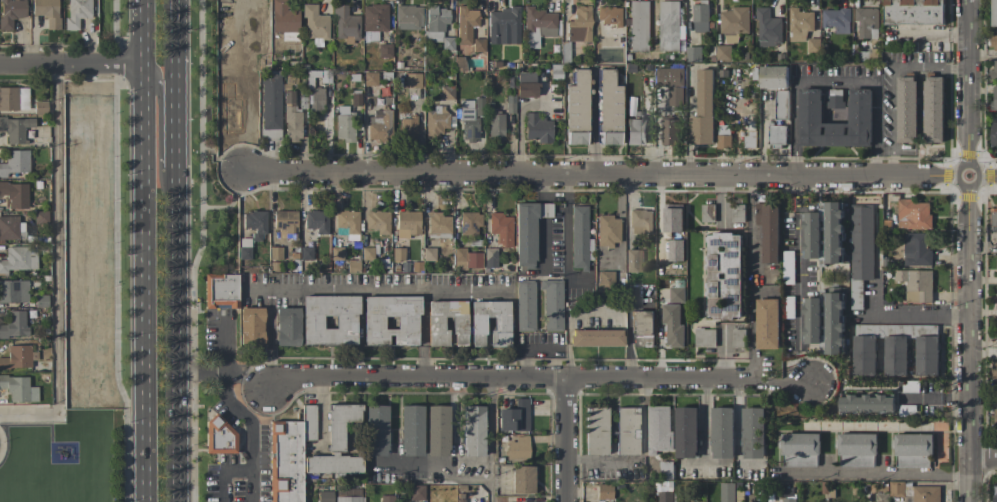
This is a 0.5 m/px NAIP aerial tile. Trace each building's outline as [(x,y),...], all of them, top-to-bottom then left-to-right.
[(12,30),(12,18),(26,18),(25,0),(0,0),(0,31),(12,30)] [(32,16),(46,17),(45,29),(58,29),(58,0),(32,0),(32,16)] [(66,30),(78,30),(79,18),(91,19),(91,0),(67,0),(66,30)] [(288,10),(288,0),(272,0),(271,32),(298,33),(299,10),(288,10)] [(944,0),(885,0),(885,25),(945,24),(944,0)] [(629,51),(649,51),(650,1),(630,1),(629,51)] [(659,51),(683,51),(683,1),(660,1),(659,51)] [(709,32),(709,2),(693,2),(693,33),(709,32)] [(329,15),(317,15),(317,4),(304,4),(304,38),(328,39),(329,15)] [(388,5),(363,4),(362,31),(387,31),(388,5)] [(347,5),(334,5),(335,41),(359,41),(359,16),(347,16),(347,5)] [(396,29),(422,29),(422,6),(396,6),(396,29)] [(478,10),(465,10),(465,6),(456,6),(457,45),(472,44),(471,27),(478,27),(478,10)] [(556,12),(534,12),(534,6),(525,6),(525,48),(538,48),(539,36),(556,37),(556,12)] [(590,41),(591,6),(575,6),(575,21),(567,21),(567,41),(590,41)] [(749,33),(750,7),(732,6),(732,11),(722,11),(721,42),(738,42),(739,33),(749,33)] [(449,7),(426,7),(425,42),(444,42),(444,24),(449,24),(449,7)] [(597,24),(621,24),(621,7),(597,7),(597,24)] [(782,18),(770,18),(770,7),(757,7),(758,46),(782,45),(782,18)] [(814,31),(814,12),(798,11),(799,8),(790,8),(789,41),(807,42),(808,31),(814,31)] [(857,38),(878,38),(877,8),(856,8),(857,38)] [(488,10),(488,45),(520,44),(519,9),(488,10)] [(823,9),(823,27),(835,28),(835,34),(850,34),(850,9),(823,9)] [(485,38),(473,38),(472,52),(485,52),(485,38)] [(820,39),(808,38),(808,51),(819,52),(820,39)] [(391,44),(378,44),(378,57),(392,57),(391,44)] [(716,60),(732,60),(732,46),(717,45),(716,60)] [(687,61),(701,62),(702,47),(687,47),(687,61)] [(760,66),(760,88),(788,89),(788,67),(760,66)] [(684,68),(657,68),(656,86),(669,86),(669,106),(683,106),(684,68)] [(588,70),(573,69),(572,86),(566,85),(565,129),(587,130),(588,70)] [(614,86),(614,69),(598,69),(600,131),(622,130),(621,86),(614,86)] [(714,69),(698,69),(698,117),(690,117),(690,144),(714,144),(714,69)] [(363,86),(377,86),(377,72),(363,72),(363,86)] [(535,73),(518,73),(518,81),(535,82),(535,73)] [(420,88),(420,74),(406,74),(405,88),(420,88)] [(944,77),(925,76),(924,142),(943,143),(944,77)] [(260,140),(279,140),(281,77),(262,77),(260,140)] [(898,143),(917,142),(917,77),(898,77),(898,143)] [(516,97),(537,98),(537,83),(517,82),(516,97)] [(454,86),(441,86),(440,99),(453,99),(454,86)] [(28,110),(28,87),(0,88),(0,111),(28,110)] [(324,88),(311,89),(311,111),(324,111),(324,88)] [(872,146),(872,89),(850,89),(849,123),(822,123),(823,89),(800,89),(800,146),(872,146)] [(843,90),(829,89),(829,108),(843,108),(843,90)] [(775,118),(788,118),(789,90),(776,90),(775,118)] [(301,109),(294,109),(294,92),(285,92),(283,141),(300,142),(301,109)] [(461,141),(479,141),(479,117),(482,117),(482,108),(476,108),(476,100),(461,100),(461,141)] [(34,114),(47,114),(46,101),(33,102),(34,114)] [(425,111),(426,135),(443,135),(442,127),(452,127),(451,120),(453,119),(453,114),(445,114),(445,106),(433,106),(433,111),(425,111)] [(336,141),(352,141),(351,107),(336,107),(336,141)] [(390,110),(373,110),(373,118),(368,117),(367,140),(389,140),(390,110)] [(525,141),(552,142),(552,119),(538,119),(538,113),(525,113),(525,141)] [(488,114),(488,142),(504,142),(505,115),(488,114)] [(399,116),(399,139),(416,139),(417,117),(399,116)] [(24,128),(34,128),(34,119),(0,118),(0,131),(7,131),(6,144),(24,144),(24,128)] [(626,145),(647,145),(647,119),(626,119),(626,145)] [(678,145),(679,120),(662,119),(661,144),(678,145)] [(731,125),(718,125),(717,149),(731,149),(731,125)] [(768,145),(786,146),(787,126),(769,125),(768,145)] [(756,129),(750,129),(750,135),(744,135),(745,148),(756,147),(756,129)] [(567,144),(586,144),(587,132),(567,132),(567,144)] [(620,144),(620,132),(600,132),(601,145),(620,144)] [(5,151),(5,163),(0,163),(0,177),(7,177),(7,173),(29,173),(29,150),(5,151)] [(0,183),(0,195),(6,195),(6,209),(27,209),(27,183),(0,183)] [(930,202),(913,203),(913,199),(897,199),(898,229),(931,228),(930,202)] [(827,263),(844,263),(844,202),(821,202),(821,212),(799,213),(799,228),(807,228),(807,259),(822,258),(821,221),(826,221),(827,263)] [(515,203),(515,268),(536,268),(536,218),(552,217),(552,203),(515,203)] [(763,263),(779,263),(779,203),(756,203),(756,225),(764,225),(763,263)] [(701,204),(714,204),(714,222),(701,222),(701,204)] [(745,222),(745,205),(732,204),(731,222),(745,222)] [(874,204),(851,205),(852,310),(863,310),(863,280),(874,280),(874,204)] [(571,269),(587,269),(587,248),(588,248),(588,206),(571,206),(571,269)] [(683,208),(664,208),(665,232),(684,232),(683,208)] [(629,232),(653,233),(653,210),(630,209),(629,232)] [(265,211),(242,212),(243,229),(252,229),(252,241),(266,240),(265,211)] [(273,233),(297,232),(296,211),(273,211),(273,233)] [(327,234),(328,211),(304,211),(304,229),(316,229),(316,234),(327,234)] [(334,227),(347,227),(347,235),(358,235),(359,212),(335,211),(334,227)] [(389,212),(365,211),(365,229),(377,229),(377,234),(389,235),(389,212)] [(396,238),(409,239),(409,235),(419,235),(420,212),(397,212),(396,238)] [(442,212),(427,212),(428,235),(451,234),(451,216),(442,217),(442,212)] [(460,212),(460,235),(480,235),(480,213),(460,212)] [(489,234),(497,234),(496,246),(512,247),(512,217),(502,217),(502,213),(489,212),(489,234)] [(22,240),(23,217),(0,216),(0,239),(22,240)] [(596,246),(619,246),(620,216),(597,216),(596,246)] [(741,233),(708,233),(708,319),(742,319),(741,233)] [(904,266),(932,266),(932,233),(904,233),(904,266)] [(669,262),(684,261),(683,240),(668,240),(669,262)] [(250,241),(239,242),(239,259),(250,258),(250,241)] [(7,274),(7,270),(37,270),(36,246),(5,247),(5,260),(0,260),(0,274),(7,274)] [(423,260),(435,261),(435,247),(424,247),(423,260)] [(481,268),(481,253),(466,253),(466,248),(454,248),(454,268),(481,268)] [(497,248),(484,249),(485,268),(497,267),(497,248)] [(642,249),(625,250),(626,272),(643,272),(642,249)] [(932,270),(895,270),(895,282),(906,281),(906,303),(933,302),(932,270)] [(614,272),(598,272),(597,292),(613,292),(614,272)] [(204,308),(238,308),(237,274),(203,275),(204,308)] [(536,331),(535,280),(516,281),(517,331),(536,331)] [(0,281),(0,303),(28,303),(28,281),(0,281)] [(562,331),(562,281),(542,281),(543,331),(562,331)] [(685,303),(685,287),(670,287),(670,303),(685,303)] [(826,355),(843,355),(844,293),(827,292),(826,355)] [(357,296),(302,296),(303,345),(357,344),(357,296)] [(418,297),(364,296),(364,345),(387,345),(387,335),(393,335),(393,345),(418,345),(418,297)] [(821,298),(806,298),(806,344),(822,344),(821,298)] [(779,349),(779,299),(757,299),(757,349),(779,349)] [(466,301),(428,301),(428,346),(448,346),(448,329),(444,329),(444,318),(451,318),(451,344),(466,344),(466,301)] [(510,346),(510,302),(471,302),(471,347),(485,347),(485,329),(489,329),(489,346),(510,346)] [(684,347),(684,324),(680,324),(680,304),(663,304),(662,324),(667,324),(667,347),(684,347)] [(239,344),(263,344),(264,308),(240,308),(239,344)] [(276,346),(300,346),(299,308),(275,308),(276,346)] [(6,311),(6,324),(0,325),(0,337),(26,337),(26,311),(6,311)] [(633,346),(642,345),(642,346),(653,346),(653,311),(632,311),(633,346)] [(715,329),(695,329),(695,347),(716,347),(715,329)] [(571,346),(623,346),(623,330),(571,330),(571,346)] [(853,375),(876,376),(877,336),(854,336),(853,375)] [(907,375),(907,336),(885,336),(885,375),(907,375)] [(916,337),(917,375),(939,375),(939,336),(916,337)] [(8,357),(0,358),(0,369),(31,368),(30,345),(7,346),(8,357)] [(0,376),(0,389),(7,389),(7,402),(37,402),(37,387),(28,387),(28,376),(0,376)] [(840,395),(839,412),(894,413),(895,396),(840,395)] [(528,431),(528,399),(515,398),(515,409),(498,409),(498,431),(528,431)] [(269,501),(302,501),(302,439),(316,439),(316,405),(302,405),(302,422),(269,422),(269,501)] [(361,422),(361,405),(327,405),(327,451),(345,451),(345,423),(361,422)] [(366,456),(387,456),(388,406),(367,405),(366,456)] [(423,406),(401,406),(400,456),(422,456),(423,406)] [(449,406),(427,406),(427,456),(449,456),(449,406)] [(484,406),(463,406),(463,455),(483,456),(484,406)] [(649,455),(658,455),(658,451),(672,451),(671,406),(647,407),(649,455)] [(586,455),(608,455),(607,407),(585,408),(586,455)] [(698,407),(676,407),(677,458),(698,458),(698,407)] [(734,407),(711,408),(713,459),(735,458),(734,407)] [(616,455),(639,455),(639,408),(616,408),(616,455)] [(765,408),(743,408),(742,458),(765,459),(765,408)] [(236,421),(235,453),(204,453),(204,421),(236,421)] [(820,433),(782,433),(782,466),(819,467),(820,433)] [(876,467),(877,434),(840,433),(839,467),(876,467)] [(933,434),(895,434),(896,468),(933,468),(933,434)] [(507,460),(529,459),(528,436),(515,436),(515,441),(506,442),(507,460)] [(316,472),(362,473),(362,456),(331,455),(331,456),(303,456),(303,477),(316,477),(316,472)] [(674,462),(661,461),(660,478),(673,478),(674,462)] [(511,494),(534,494),(535,467),(512,466),(511,494)] [(890,496),(905,496),(905,481),(890,481),(890,496)] [(720,483),(720,501),(736,501),(735,483),(720,483)] [(612,484),(597,485),(597,492),(598,492),(598,499),(612,499),(612,484)] [(424,500),(424,486),(411,485),(411,500),(424,500)] [(940,486),(913,486),(913,501),(940,501),(940,486)] [(318,492),(318,501),(333,501),(333,491),(318,492)] [(658,492),(659,501),(675,501),(674,491),(658,492)] [(876,493),(876,501),(889,501),(889,493),(876,493)]
